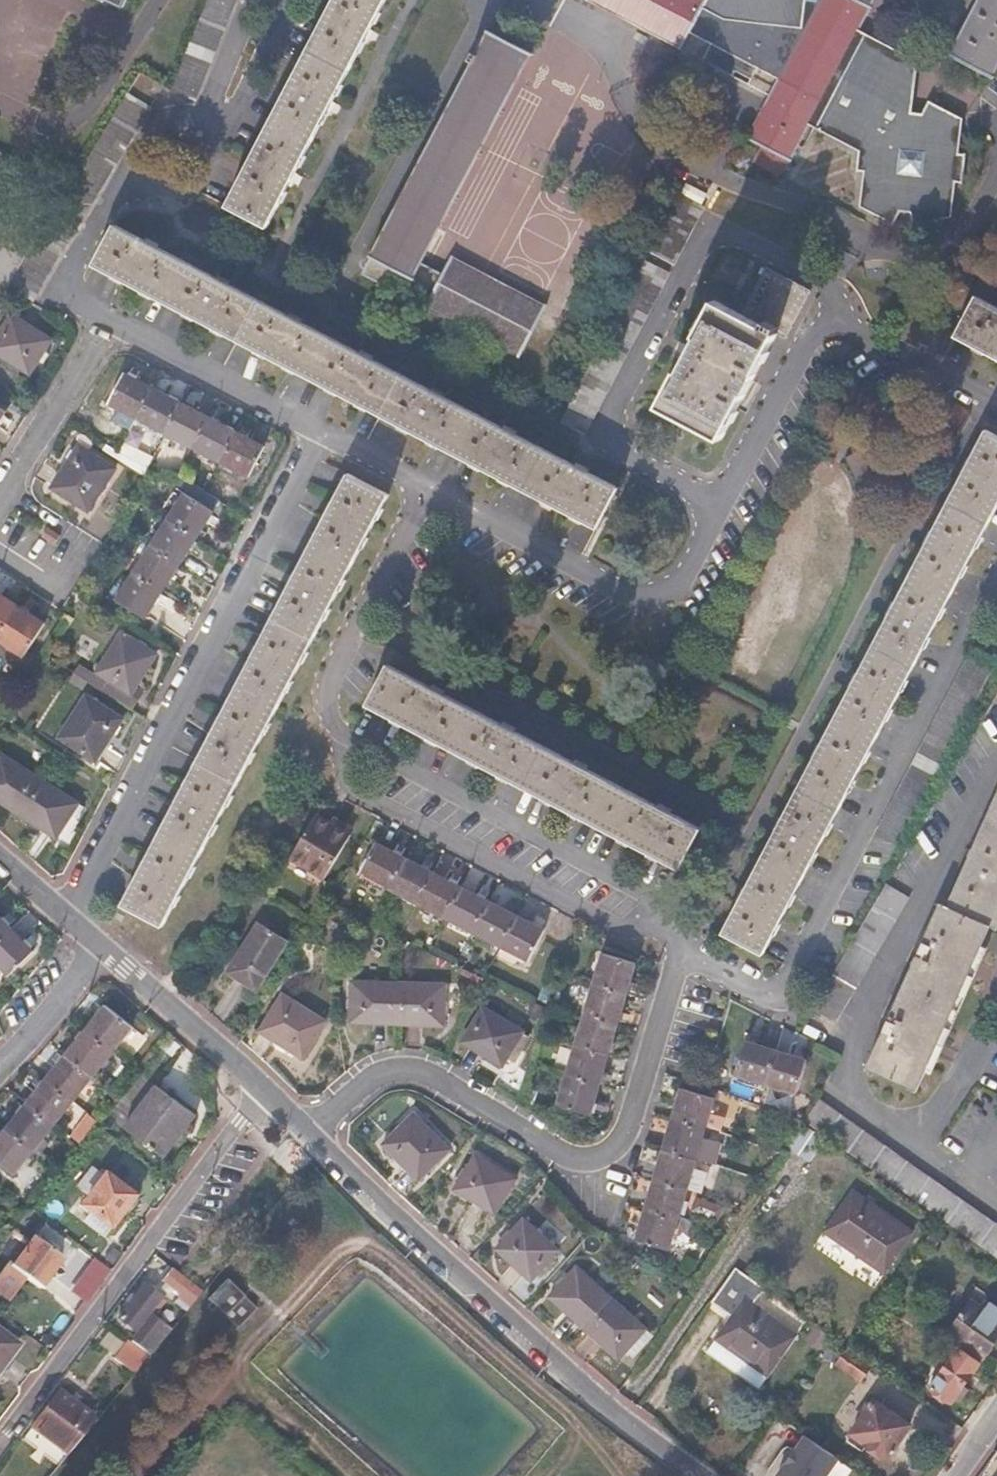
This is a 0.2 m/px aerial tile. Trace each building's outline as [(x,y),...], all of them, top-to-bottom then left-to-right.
[(170,90),(193,99),(234,0),(206,0),(170,90)] [(226,206),(265,227),(384,0),(334,0),(226,206)] [(646,29),(681,48),(689,33),(710,44),(701,62),(731,77),(734,71),(751,80),(756,69),(778,80),(746,140),(760,147),(752,163),(780,177),(807,125),(857,151),(855,172),(862,172),(858,208),(892,225),(899,212),(909,214),(913,228),(950,219),(954,184),(961,184),(965,155),(957,155),(961,119),(928,102),(921,115),(911,113),(917,62),(857,31),(873,0),(590,0),(646,29)] [(947,56),(991,78),(996,66),(996,0),(977,0),(947,56)] [(530,53),(489,31),(369,257),(372,259),(364,274),(520,357),(546,307),(451,257),(441,274),(419,263),(530,53)] [(680,194),(679,196),(649,252),(673,265),(703,206),(680,194)] [(116,226),(94,266),(596,528),(617,487),(116,226)] [(669,273),(645,261),(562,419),(560,422),(584,434),(669,273)] [(740,315),(713,302),(657,407),(720,439),(775,333),(785,339),(809,292),(764,268),(740,315)] [(954,337),(996,359),(996,310),(975,298),(954,337)] [(0,334),(0,355),(29,375),(52,340),(12,315),(0,334)] [(152,388),(126,374),(111,405),(137,419),(152,388)] [(182,404),(152,388),(137,419),(166,434),(182,404)] [(211,419),(182,404),(166,434),(195,449),(211,419)] [(237,433),(211,419),(195,449),(221,463),(237,433)] [(984,432),(779,822),(722,931),(762,953),(996,503),(996,438),(984,432)] [(264,447),(237,433),(221,463),(249,478),(264,447)] [(115,468),(79,446),(52,489),(88,511),(115,468)] [(387,496),(349,476),(122,904),(161,923),(387,496)] [(187,490),(192,483),(183,477),(179,484),(187,490)] [(168,518),(167,520),(195,539),(220,501),(206,492),(199,487),(192,483),(187,490),(181,499),(173,494),(161,513),(168,518)] [(195,539),(167,520),(149,547),(178,565),(195,539)] [(178,565),(149,547),(132,572),(161,591),(178,565)] [(161,591),(132,572),(114,600),(143,618),(161,591)] [(0,595),(0,632),(17,606),(0,595)] [(17,606),(0,632),(0,641),(24,657),(45,624),(17,606)] [(155,655),(121,633),(95,672),(129,695),(155,655)] [(972,648),(873,836),(896,848),(996,662),(972,648)] [(387,668),(367,706),(677,869),(697,831),(387,668)] [(122,719),(87,697),(59,740),(93,763),(122,719)] [(0,754),(0,801),(16,812),(38,779),(0,754)] [(76,804),(38,779),(16,812),(55,837),(76,804)] [(948,906),(941,902),(868,1067),(916,1088),(990,925),(996,927),(996,796),(948,906)] [(329,826),(314,816),(282,867),(316,889),(348,838),(329,826)] [(332,820),(329,826),(348,838),(352,832),(332,820)] [(360,874),(387,887),(393,891),(415,902),(443,916),(471,931),(499,945),(527,960),(543,931),(515,916),(487,901),(459,886),(431,872),(403,857),(376,843),(360,874)] [(902,893),(879,880),(809,1008),(834,1021),(902,893)] [(8,974),(32,949),(11,928),(0,917),(0,965),(8,974)] [(289,940),(254,921),(225,973),(238,981),(258,993),(289,940)] [(593,984),(583,1015),(575,1044),(566,1075),(557,1102),(591,1113),(600,1085),(609,1055),(617,1025),(627,994),(635,964),(602,953),(593,984)] [(398,982),(352,980),(350,1021),(396,1023),(443,1025),(445,985),(398,982)] [(324,1021),(280,994),(258,1031),(281,1045),(302,1058),(324,1021)] [(45,1080),(25,1105),(5,1129),(0,1136),(0,1166),(11,1175),(31,1150),(51,1125),(70,1101),(91,1076),(110,1052),(131,1026),(105,1005),(85,1031),(65,1055),(45,1080)] [(547,1012),(533,1005),(529,1013),(542,1020),(547,1012)] [(522,1030),(481,1006),(461,1041),(502,1066),(507,1056),(511,1050),(517,1054),(526,1038),(519,1034),(522,1030)] [(774,1051),(746,1043),(735,1076),(764,1084),(774,1051)] [(517,1054),(511,1050),(507,1056),(514,1059),(517,1054)] [(803,1060),(774,1051),(764,1084),(793,1093),(803,1060)] [(195,1116),(155,1086),(123,1127),(163,1157),(195,1116)] [(681,1087),(637,1240),(670,1249),(714,1097),(681,1087)] [(819,1100),(805,1120),(996,1255),(996,1224),(819,1100)] [(410,1112),(381,1144),(419,1178),(447,1147),(410,1112)] [(824,1139),(801,1122),(798,1129),(786,1146),(808,1162),(824,1139)] [(513,1176),(472,1154),(452,1190),(494,1212),(513,1176)] [(137,1192),(108,1171),(85,1201),(92,1207),(113,1223),(137,1192)] [(820,1228),(883,1271),(910,1231),(849,1188),(820,1228)] [(92,1207),(85,1217),(106,1233),(113,1223),(92,1207)] [(558,1250),(523,1219),(496,1248),(531,1280),(558,1250)] [(33,1238),(11,1268),(7,1265),(0,1274),(0,1295),(7,1300),(23,1277),(39,1289),(61,1259),(33,1238)] [(730,1314),(713,1338),(767,1375),(796,1334),(751,1302),(763,1285),(745,1272),(734,1265),(718,1288),(710,1300),(730,1314)] [(576,1266),(549,1296),(619,1359),(646,1329),(576,1266)] [(170,1268),(161,1281),(179,1295),(174,1301),(186,1310),(202,1292),(170,1268)] [(226,1280),(208,1299),(224,1316),(216,1324),(227,1335),(235,1326),(237,1329),(256,1309),(226,1280)] [(145,1285),(119,1320),(137,1334),(131,1342),(149,1356),(170,1330),(149,1314),(161,1297),(145,1285)] [(996,1335),(996,1320),(970,1300),(947,1331),(982,1357),(996,1335)] [(0,1333),(0,1368),(17,1346),(0,1333)] [(713,1338),(704,1350),(759,1388),(767,1375),(713,1338)] [(144,1355),(126,1341),(113,1358),(131,1372),(144,1355)] [(977,1361),(957,1346),(930,1385),(949,1399),(977,1361)] [(860,1377),(868,1365),(847,1350),(839,1362),(860,1377)] [(109,1399),(92,1387),(84,1397),(101,1410),(109,1399)] [(94,1419),(60,1392),(32,1429),(66,1456),(94,1419)] [(885,1457),(908,1425),(874,1399),(852,1432),(885,1457)] [(776,1475),(827,1475),(840,1459),(804,1435),(776,1475)]
